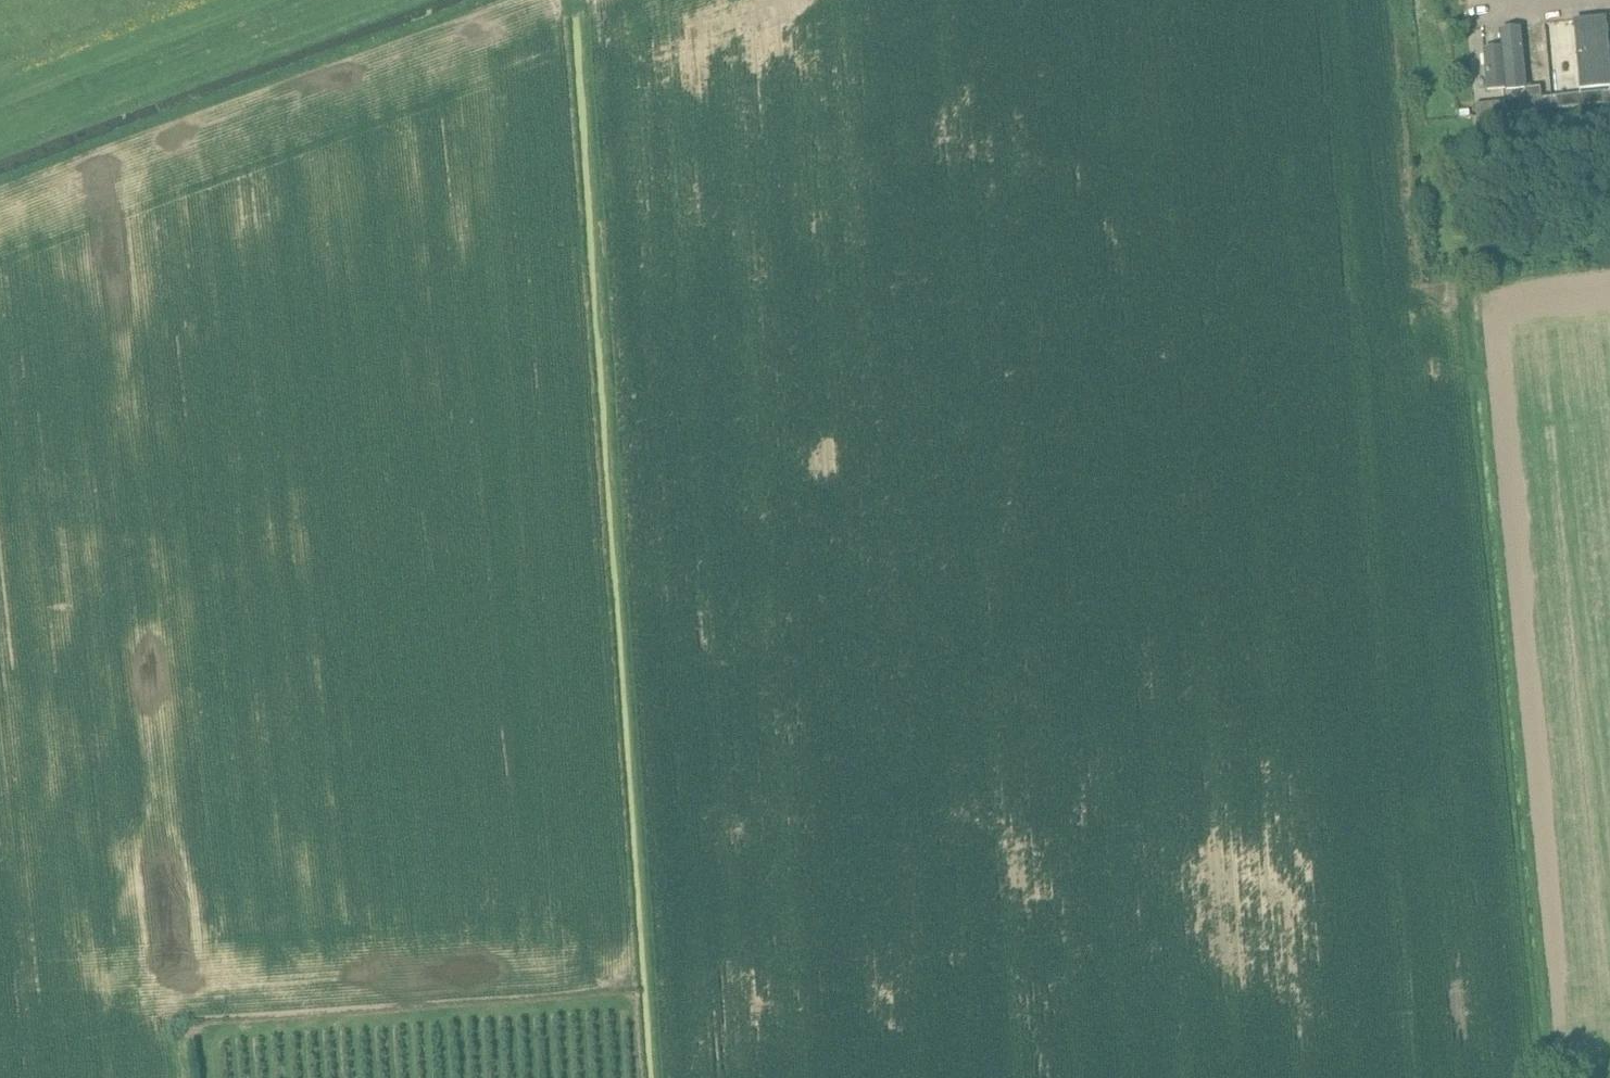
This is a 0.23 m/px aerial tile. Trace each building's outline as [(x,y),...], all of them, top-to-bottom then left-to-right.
[(1606,16),(1571,18),(1577,75),(1579,89),(1609,85),(1609,53),(1606,16)] [(1577,75),(1571,18),(1539,22),(1545,79),(1577,75)] [(1522,28),(1499,30),(1500,47),(1483,49),(1487,91),(1527,88),(1522,28)] [(1466,67),(1456,68),(1457,77),(1467,76),(1466,67)] [(1578,106),(1576,94),(1540,98),(1539,88),(1526,89),(1526,99),(1528,111),(1578,106)] [(1578,106),(1609,103),(1609,91),(1576,94),(1578,106)] [(1476,116),(1528,111),(1526,99),(1475,104),(1476,116)]
